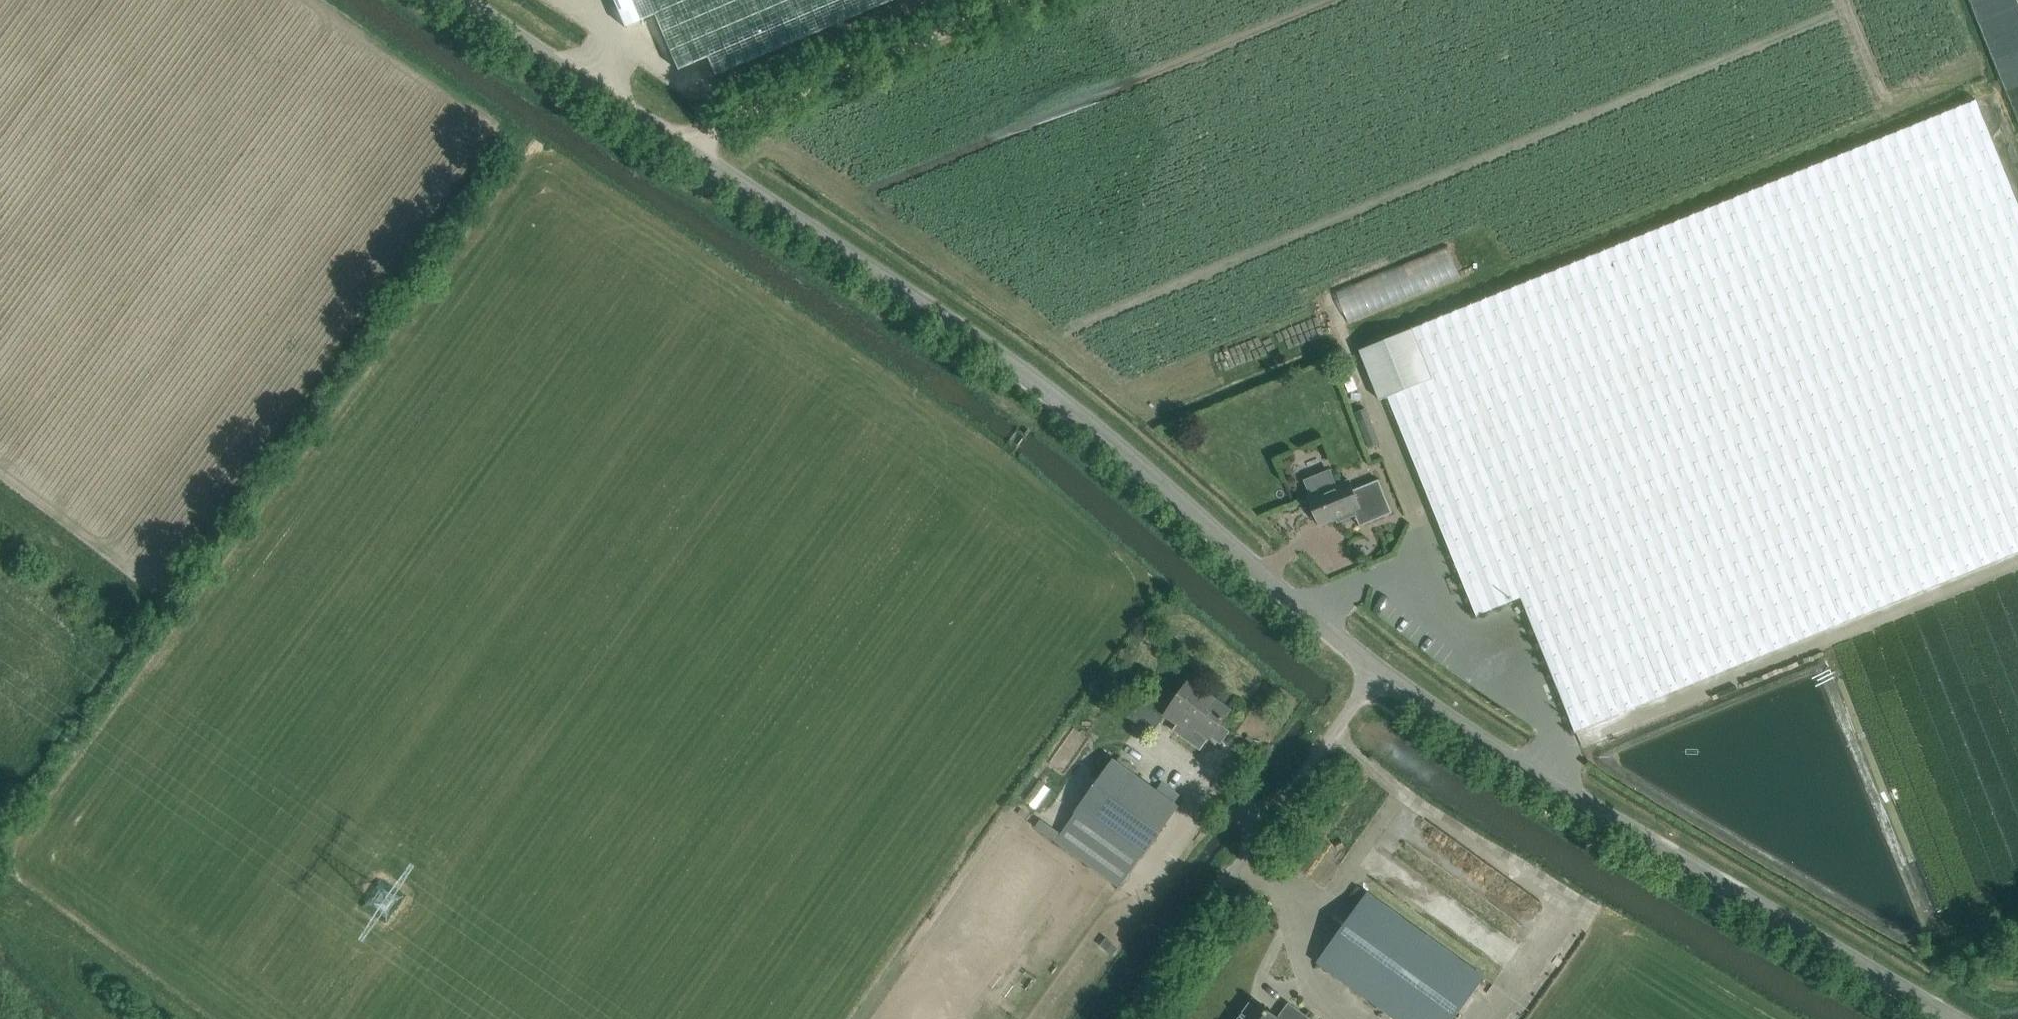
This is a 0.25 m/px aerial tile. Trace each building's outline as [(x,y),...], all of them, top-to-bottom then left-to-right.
[(1740,195),(1360,349),(1380,400),(1388,397),(1476,615),(1521,597),(1575,730),(2017,551),(2017,201),(1977,99),(1740,195)] [(1450,248),(1336,287),(1347,319),(1461,280),(1450,248)] [(1392,512),(1379,479),(1354,489),(1350,480),(1308,496),(1310,500),(1306,502),(1311,515),(1315,514),(1320,524),(1336,518),(1338,522),(1360,513),(1364,523),(1392,512)] [(1220,723),(1230,709),(1190,680),(1166,714),(1179,723),(1183,717),(1210,737),(1211,735),(1221,743),(1230,730),(1220,723)] [(1140,699),(1129,715),(1153,733),(1164,718),(1140,699)] [(1120,886),(1179,805),(1114,759),(1056,839),(1120,886)] [(1341,839),(1336,842),(1340,851),(1346,849),(1341,839)] [(1368,892),(1318,961),(1398,1018),(1453,1018),(1484,976),(1368,892)] [(1289,1001),(1278,1017),(1254,999),(1239,1018),(1313,1018),(1289,1001)]
